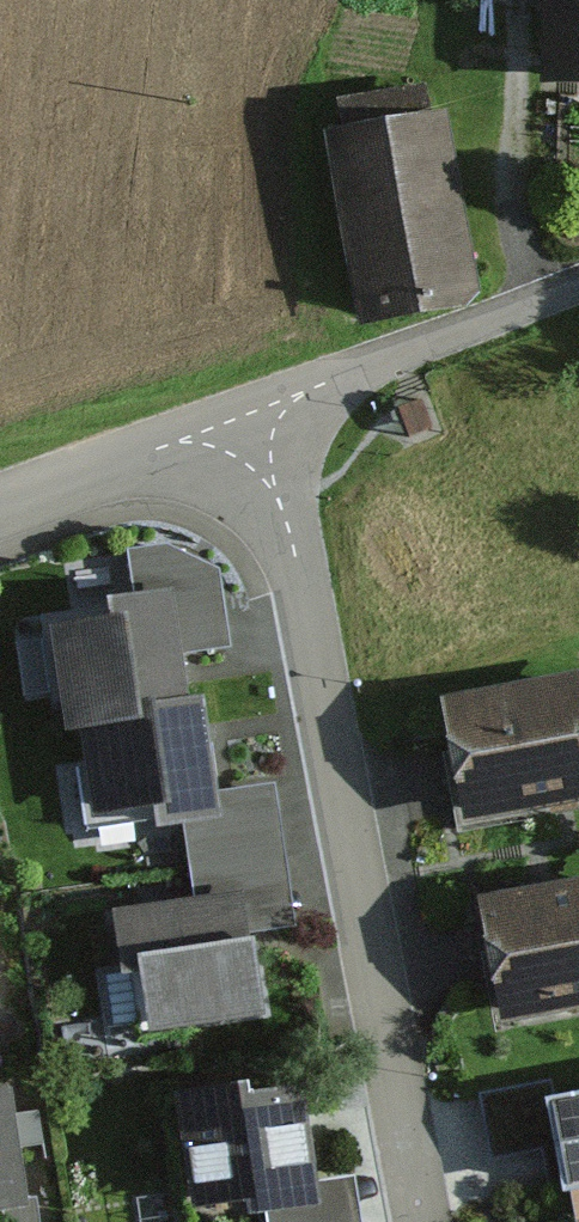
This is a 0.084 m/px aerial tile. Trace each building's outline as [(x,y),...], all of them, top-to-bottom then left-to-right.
[(552,98),(578,98),(578,0),(550,0),(552,98)] [(437,117),(330,137),(366,325),(473,304),(437,117)] [(423,403),(400,412),(411,441),(434,432),(423,403)] [(134,606),(41,621),(54,704),(61,703),(67,740),(80,738),(84,766),(75,768),(85,831),(156,820),(159,841),(183,838),(222,832),(216,798),(205,730),(201,706),(190,708),(185,677),(183,661),(231,654),(218,575),(163,548),(126,554),(134,606)] [(439,707),(466,836),(578,813),(578,677),(439,707)] [(272,789),(216,798),(222,832),(183,838),(195,908),(247,899),(253,936),(296,929),(272,789)] [(479,901),(504,1032),(578,1018),(578,882),(545,888),(479,901)] [(195,908),(111,921),(122,989),(135,987),(144,1048),(265,1029),(252,945),(253,936),(247,899),(195,908)] [(564,1190),(566,1202),(578,1200),(578,1105),(560,1109),(554,1079),(476,1095),(490,1165),(543,1154),(551,1193),(564,1190)] [(176,1109),(195,1221),(271,1221),(315,1214),(310,1184),(305,1124),(301,1099),(253,1107),(251,1096),(176,1109)] [(3,1220),(3,1221),(42,1221),(39,1201),(30,1203),(23,1149),(42,1146),(38,1117),(13,1121),(10,1099),(0,1100),(0,1221),(3,1220)] [(354,1176),(310,1184),(315,1214),(271,1221),(362,1221),(354,1176)]
